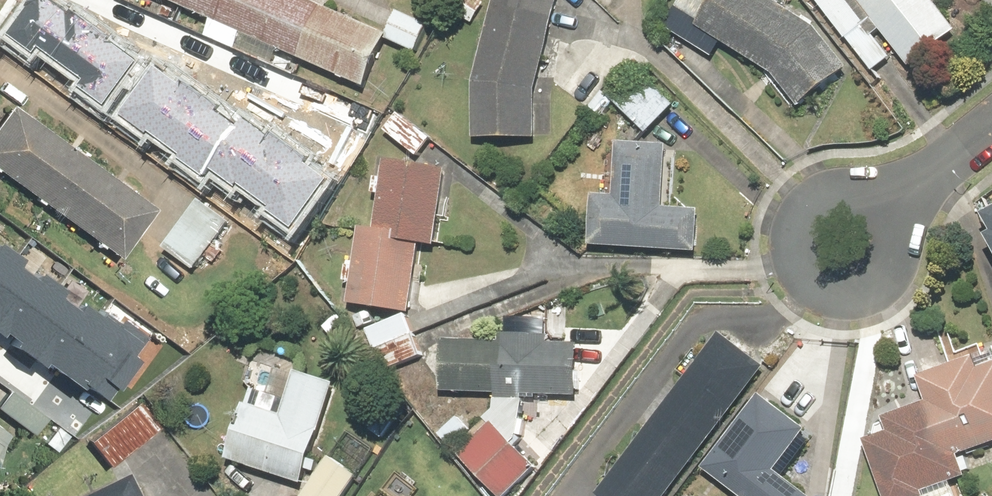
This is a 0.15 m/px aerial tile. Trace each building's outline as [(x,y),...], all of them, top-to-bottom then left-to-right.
[(208,37),(241,51),(248,35),(369,87),(389,42),(418,55),(431,25),(401,13),(391,37),(304,0),(167,0),(215,21),(208,37)] [(476,82),(476,138),(538,138),(539,89),(560,0),(495,0),(476,82)] [(674,3),(808,111),(852,55),(783,0),(676,0),(674,3)] [(958,30),(936,0),(817,0),(872,75),(899,55),(908,67),(958,30)] [(194,127),(225,86),(168,43),(161,53),(130,29),(118,45),(98,30),(61,79),(140,139),(166,105),(194,127)] [(298,75),(251,55),(234,94),(278,113),(270,132),(317,152),(339,100),(296,81),(298,75)] [(636,61),(606,92),(649,133),(679,102),(636,61)] [(0,122),(0,173),(121,260),(159,207),(14,102),(0,122)] [(400,114),(386,131),(418,156),(432,139),(400,114)] [(676,143),(618,139),(614,196),(596,195),(593,239),(696,246),(698,207),(671,205),(676,143)] [(248,168),(224,152),(208,178),(232,193),(248,168)] [(353,283),(351,301),(416,309),(424,242),(442,244),(452,164),(382,155),(373,229),(360,227),(356,263),(347,262),(344,282),(353,283)] [(197,269),(224,226),(196,207),(168,250),(197,269)] [(9,259),(16,250),(0,239),(0,272),(9,259)] [(0,272),(0,325),(13,334),(9,340),(15,344),(53,289),(58,281),(37,266),(31,274),(9,259),(0,272)] [(53,289),(15,344),(35,358),(40,351),(63,367),(101,311),(77,295),(73,302),(53,289)] [(115,321),(101,311),(63,367),(60,370),(73,379),(76,374),(105,394),(148,330),(121,313),(115,321)] [(408,313),(369,329),(386,371),(425,355),(408,313)] [(604,495),(672,495),(765,364),(720,332),(604,495)] [(442,392),(579,397),(581,344),(550,343),(550,334),(503,333),(502,341),(444,339),(442,392)] [(924,376),(931,398),(887,412),(892,427),(865,435),(885,495),(929,495),(927,489),(970,476),(964,456),(991,447),(991,362),(985,364),(983,357),(924,376)] [(335,382),(275,364),(262,409),(247,405),(230,462),(304,484),(335,382)] [(0,398),(0,413),(30,433),(44,412),(7,387),(0,398)] [(763,395),(707,469),(742,495),(812,495),(776,469),(807,428),(763,395)] [(542,466),(517,440),(527,402),(498,398),(495,417),(458,452),(500,495),(511,495),(542,466)] [(86,442),(106,467),(159,426),(139,401),(86,442)] [(11,433),(0,426),(0,449),(11,433)] [(359,477),(332,458),(306,495),(346,495),(359,477)] [(139,474),(93,495),(149,495),(139,474)]
